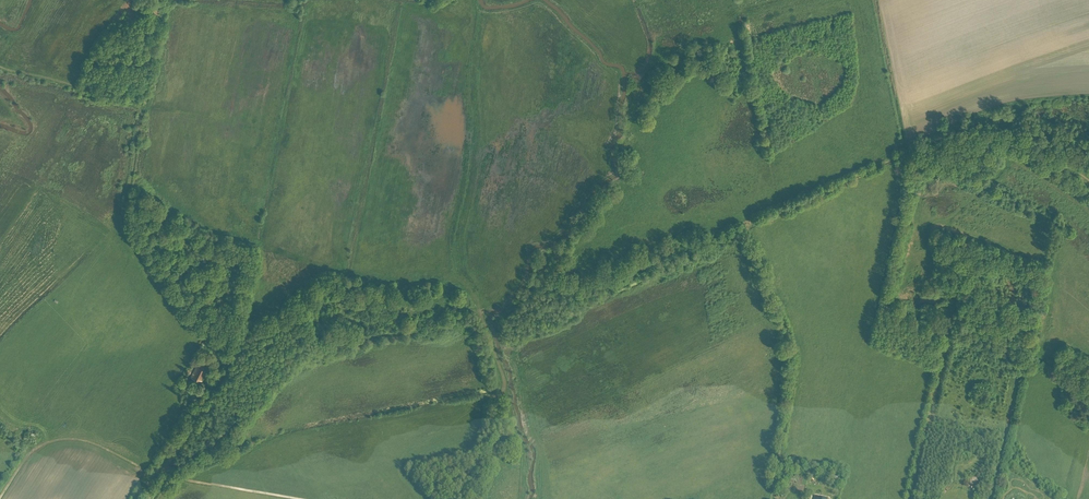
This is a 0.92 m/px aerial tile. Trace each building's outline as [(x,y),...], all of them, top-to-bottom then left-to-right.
[(202,382),(209,368),(198,363),(191,378),(198,382),(199,380),(202,382)]
